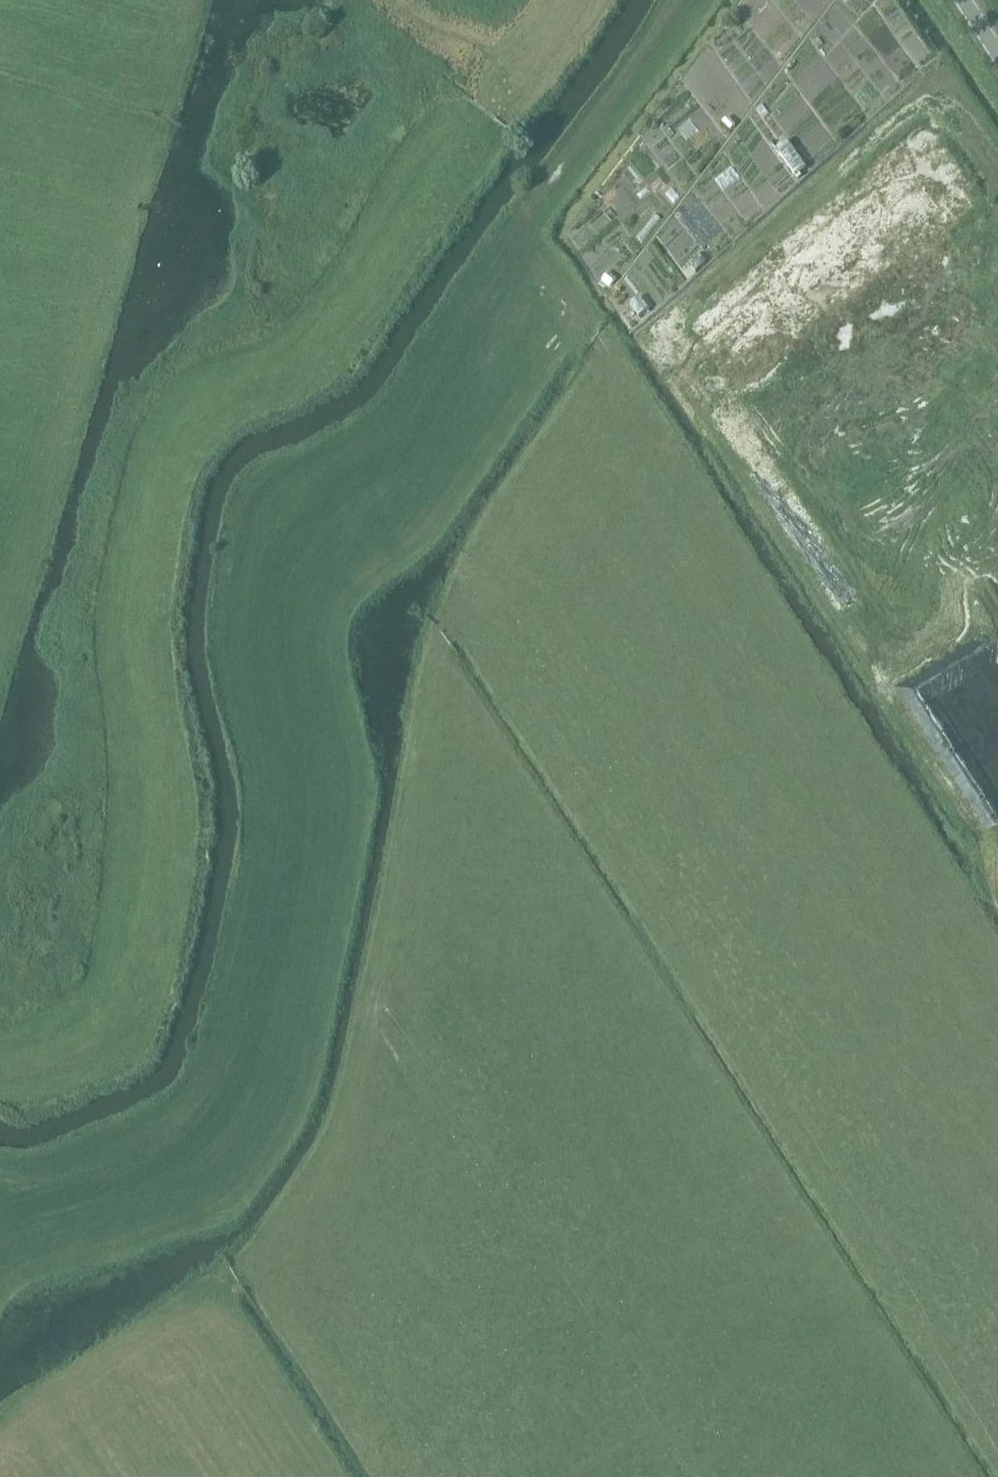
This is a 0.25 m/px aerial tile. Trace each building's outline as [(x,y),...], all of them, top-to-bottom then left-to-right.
[(688,70),(698,81),(710,70),(700,59),(688,70)] [(794,129),(782,136),(798,166),(811,159),(794,129)] [(633,289),(636,287),(643,301),(666,289),(650,257),(623,270),(633,289)]
